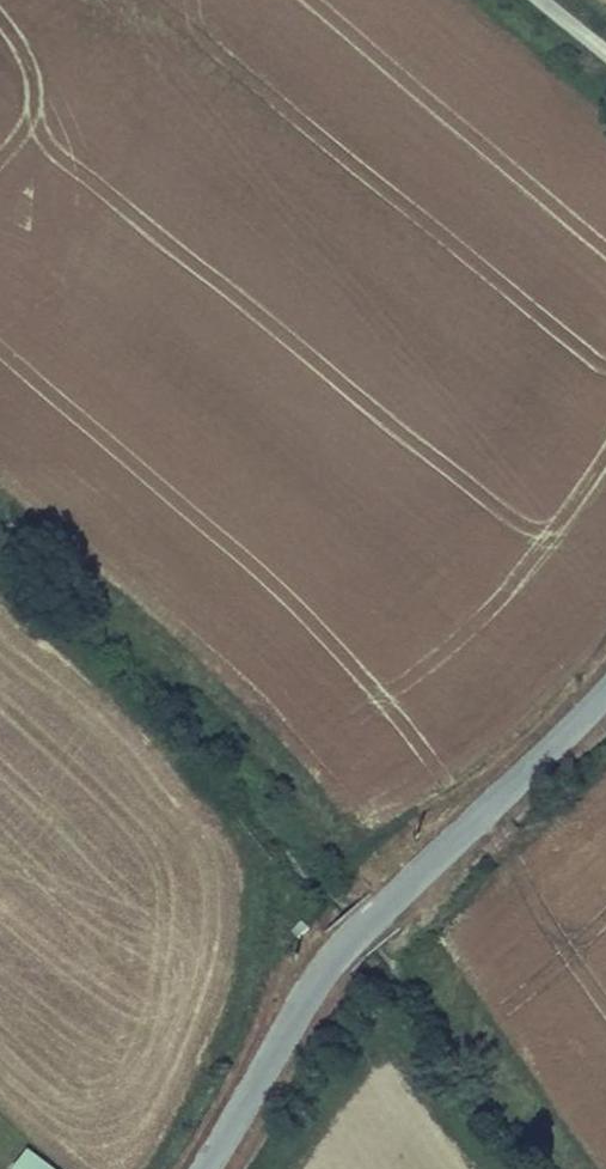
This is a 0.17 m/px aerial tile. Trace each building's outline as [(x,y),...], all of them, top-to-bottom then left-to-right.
[(8,1166),(11,1168),(57,1168),(24,1144),(8,1166)]
